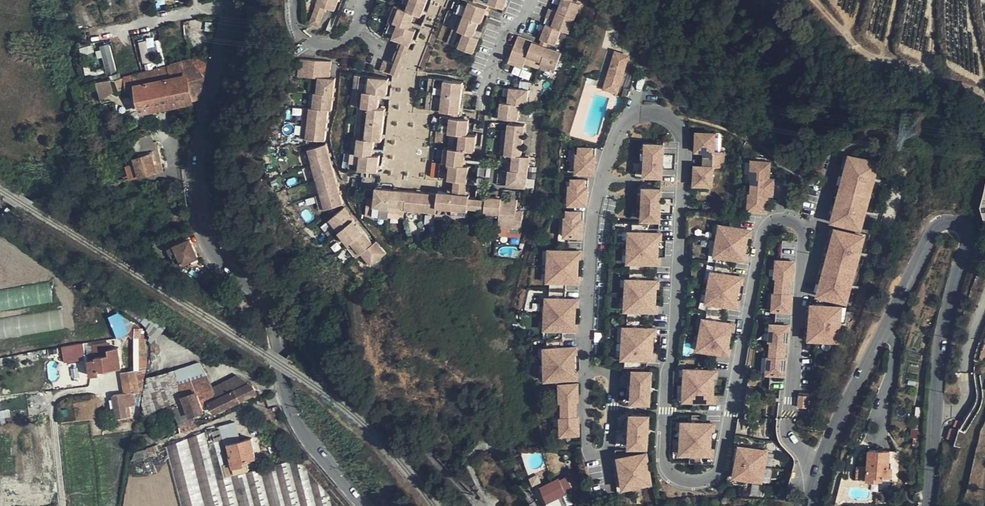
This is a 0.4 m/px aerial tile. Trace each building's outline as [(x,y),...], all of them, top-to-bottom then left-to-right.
[(315,15),(325,18),(329,6),(336,8),(339,0),(321,0),(315,15)] [(411,44),(416,47),(421,32),(414,30),(420,16),(427,19),(434,0),(414,0),(410,12),(400,9),(390,37),(411,44)] [(461,13),(466,15),(461,29),(466,32),(461,46),(482,54),(487,39),(481,37),(487,22),(488,23),(493,8),(470,0),(466,0),(461,13)] [(552,22),(544,19),(539,33),(558,39),(563,25),(577,31),(587,4),(576,0),(560,0),(552,22)] [(466,15),(461,13),(456,28),(461,29),(466,15)] [(325,18),(315,15),(312,23),(322,27),(325,18)] [(466,32),(461,29),(455,44),(461,46),(466,32)] [(531,70),(533,63),(536,55),(550,61),(550,63),(564,68),(570,53),(526,37),(517,65),(531,70)] [(111,41),(101,45),(110,71),(120,68),(111,41)] [(416,47),(411,44),(402,67),(400,75),(399,77),(405,79),(416,47)] [(536,55),(533,63),(547,68),(550,63),(550,61),(536,55)] [(208,64),(203,56),(115,80),(122,95),(123,89),(138,86),(138,85),(187,76),(192,102),(200,100),(208,64)] [(315,107),(313,106),(311,122),(310,138),(329,140),(331,108),(334,108),(337,77),(331,76),(333,59),(303,57),(302,74),(321,75),(320,91),(317,91),(315,107)] [(626,62),(613,58),(600,94),(613,99),(626,62)] [(400,75),(402,67),(390,65),(388,73),(400,75)] [(144,111),(192,102),(187,76),(138,85),(138,86),(144,111)] [(112,78),(98,81),(102,101),(116,98),(112,78)] [(396,81),(366,79),(365,94),(364,109),(369,110),(366,142),(361,141),(360,157),(358,173),(388,176),(389,159),(379,158),(381,143),(391,144),(394,112),(387,111),(388,96),(395,97),(396,81)] [(470,83),(443,80),(441,96),(440,112),(467,115),(470,83)] [(517,118),(522,119),(527,119),(529,104),(535,104),(537,90),(517,89),(516,102),(510,102),(509,118),(517,118)] [(449,134),(458,135),(465,136),(463,150),(457,150),(454,149),(453,166),(450,166),(448,180),(467,181),(479,182),(480,169),(475,168),(476,151),(485,152),(487,137),(478,137),(479,122),(450,119),(449,134)] [(535,125),(522,124),(517,124),(514,153),(522,154),(521,172),(518,171),(517,186),(538,188),(541,156),(532,155),(535,125)] [(131,138),(132,142),(153,135),(152,132),(131,138)] [(130,164),(133,176),(156,170),(154,164),(158,163),(154,150),(157,150),(153,135),(132,142),(136,156),(133,157),(135,163),(130,164)] [(713,140),(695,139),(694,158),(706,159),(705,166),(705,174),(693,173),(692,191),(710,192),(711,174),(721,175),(722,167),(722,160),(712,159),(713,140)] [(343,178),(332,149),(314,156),(325,185),(343,178)] [(659,152),(642,151),(642,156),(638,156),(637,166),(637,177),(640,177),(640,183),(657,184),(658,168),(659,152)] [(592,153),(576,152),(576,161),(573,160),(572,178),(591,179),(591,166),(587,166),(587,161),(592,162),(592,153)] [(876,162),(847,154),(847,158),(843,172),(840,186),(839,188),(838,191),(835,205),(831,219),(831,222),(859,229),(876,162)] [(847,158),(841,156),(837,171),(834,184),(840,186),(843,172),(847,158)] [(441,176),(442,161),(433,161),(431,175),(441,176)] [(154,164),(156,170),(156,173),(164,171),(161,162),(158,163),(154,164)] [(767,164),(748,163),(747,179),(750,179),(765,180),(767,164)] [(765,180),(750,179),(749,188),(749,195),(764,197),(770,197),(770,189),(771,181),(765,180)] [(478,197),(479,182),(467,181),(466,196),(478,197)] [(359,227),(344,185),(327,191),(342,234),(346,232),(351,247),(367,241),(362,226),(359,227)] [(584,186),(567,185),(567,194),(564,193),(563,210),(583,211),(583,199),(579,199),(579,193),(584,194),(584,186)] [(838,191),(832,190),(829,204),(825,218),(831,219),(835,205),(838,191)] [(478,197),(466,196),(449,194),(449,197),(386,191),(385,201),(379,200),(378,219),(399,221),(400,215),(415,216),(415,214),(447,217),(447,216),(448,209),(463,211),(479,212),(479,209),(480,198),(480,197),(478,197)] [(656,196),(639,195),(639,201),(635,200),(634,211),(634,222),(637,222),(637,227),(654,228),(655,212),(656,196)] [(749,195),(746,195),(744,212),(763,213),(764,197),(749,195)] [(479,209),(495,210),(496,200),(480,198),(479,209)] [(496,200),(495,210),(495,214),(511,215),(510,227),(533,229),(534,213),(526,212),(527,201),(496,198),(496,200)] [(579,219),(563,218),(562,226),(559,226),(558,242),(578,243),(579,230),(574,230),(574,226),(579,226),(579,219)] [(863,235),(835,227),(834,231),(830,246),(826,261),(826,263),(825,265),(821,279),(818,294),(817,297),(845,304),(863,235)] [(750,233),(716,228),(714,244),(711,259),(745,265),(746,256),(742,256),(743,248),(745,240),(749,240),(750,233)] [(834,231),(828,230),(825,245),(821,260),(826,261),(830,246),(834,231)] [(175,246),(176,248),(184,264),(199,257),(190,239),(175,246)] [(652,265),(653,248),(643,247),(644,240),(625,239),(623,270),(642,271),(642,264),(652,265)] [(656,248),(656,241),(644,240),(643,247),(653,248),(656,248)] [(184,264),(176,248),(169,251),(176,267),(184,264)] [(358,256),(366,268),(371,265),(364,252),(358,256)] [(577,259),(547,257),(546,271),(545,287),(576,288),(576,281),(572,281),(572,273),(573,266),(577,266),(577,259)] [(794,264),(775,262),(774,280),(776,281),(788,282),(792,282),(794,264)] [(654,272),(655,265),(652,265),(642,264),(642,271),(654,272)] [(825,265),(820,264),(816,278),(813,293),(818,294),(821,279),(825,265)] [(742,280),(709,275),(706,291),(704,307),(737,312),(739,304),(735,304),(736,295),(737,287),(741,288),(742,280)] [(788,282),(776,281),(775,287),(775,294),(787,295),(788,288),(788,282)] [(649,313),(650,296),(640,296),(641,288),(622,287),(620,318),(639,319),(639,312),(649,313)] [(653,296),(653,289),(641,288),(640,296),(650,296),(653,296)] [(775,294),(773,294),(771,312),(790,314),(791,295),(787,295),(775,294)] [(575,304),(544,303),(543,319),(542,335),(573,337),(573,328),(569,328),(570,320),(570,312),(574,313),(575,304)] [(843,305),(814,303),(814,305),(813,320),(811,335),(811,338),(840,341),(843,305)] [(814,305),(808,305),(806,334),(811,335),(813,320),(814,305)] [(652,313),(649,313),(639,312),(639,319),(651,320),(652,313)] [(155,342),(167,327),(157,321),(149,330),(150,338),(155,342)] [(735,329),(701,324),(696,354),(730,360),(731,351),(728,351),(730,335),(734,336),(735,329)] [(789,327),(770,326),(769,344),(771,344),(784,345),(787,345),(789,327)] [(646,360),(647,344),(637,343),(638,336),(619,335),(617,366),(636,367),(636,360),(646,360)] [(650,344),(650,337),(638,336),(637,343),(647,344),(650,344)] [(784,345),(771,344),(769,358),(782,359),(784,345)] [(99,370),(122,366),(119,351),(122,351),(121,347),(95,351),(97,359),(89,360),(91,375),(99,374),(99,370)] [(574,361),(574,353),(571,353),(543,355),(545,386),(576,384),(575,375),(573,375),(572,362),(574,361)] [(769,358),(768,358),(767,376),(785,377),(786,359),(782,359),(769,358)] [(648,368),(649,361),(646,360),(636,360),(636,367),(648,368)] [(203,367),(149,384),(144,405),(147,416),(186,402),(183,396),(197,392),(204,410),(213,406),(210,402),(218,398),(212,387),(203,367)] [(127,393),(138,390),(134,371),(123,374),(127,393)] [(718,375),(685,373),(683,405),(716,406),(717,398),(713,398),(713,382),(717,382),(718,375)] [(237,376),(212,387),(218,398),(210,402),(213,406),(216,412),(257,393),(253,386),(237,376)] [(626,411),(628,379),(614,378),(612,410),(626,411)] [(643,412),(645,381),(628,379),(626,411),(643,412)] [(575,406),(577,406),(576,389),(559,390),(560,408),(562,407),(575,406)] [(183,396),(186,402),(190,414),(204,410),(197,392),(183,396)] [(116,418),(131,416),(130,406),(125,406),(123,393),(113,395),(116,418)] [(811,394),(801,393),(799,405),(810,407),(811,394)] [(576,422),(575,406),(562,407),(563,422),(576,422)] [(236,420),(219,424),(225,445),(229,444),(241,441),(236,420)] [(579,439),(578,421),(576,422),(563,422),(561,422),(562,440),(579,439)] [(622,455),(625,424),(611,422),(609,454),(622,455)] [(640,456),(642,425),(625,424),(622,455),(640,456)] [(715,427),(682,426),(680,458),(690,458),(714,459),(714,451),(710,451),(711,435),(715,435),(715,427)] [(252,438),(241,441),(229,444),(232,453),(230,454),(233,467),(245,464),(257,462),(253,449),(254,449),(252,438)] [(144,452),(152,463),(160,458),(153,447),(144,452)] [(769,452),(742,448),(737,479),(764,483),(769,452)] [(894,482),(897,452),(869,450),(867,466),(857,465),(856,479),(894,482)] [(714,459),(690,458),(690,467),(713,468),(714,459)] [(245,464),(233,467),(235,473),(246,470),(245,464)] [(639,465),(612,469),(617,500),(644,495),(639,465)] [(617,500),(612,469),(607,470),(612,501),(617,500)] [(563,488),(568,485),(564,477),(543,487),(547,496),(546,496),(551,505),(559,505),(569,501),(563,488)]
